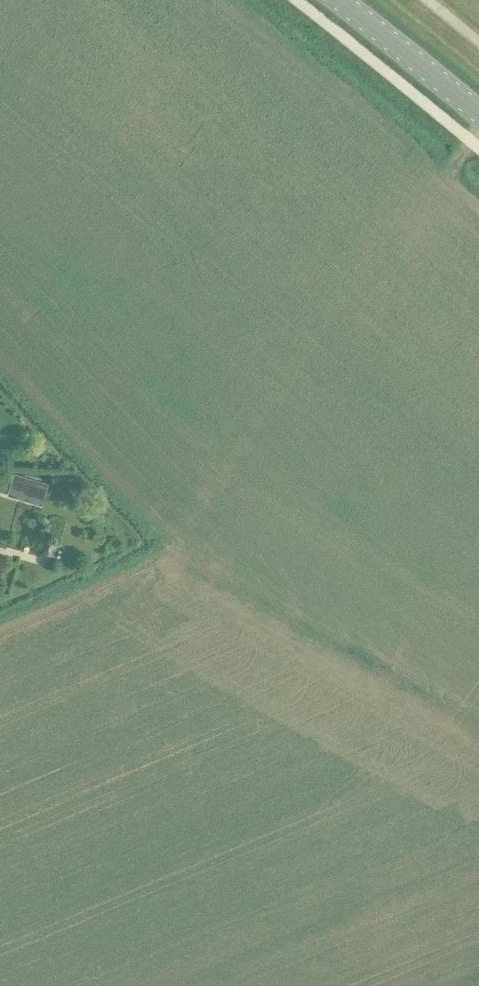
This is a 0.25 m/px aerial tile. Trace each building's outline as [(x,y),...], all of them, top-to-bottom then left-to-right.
[(36,496),(44,476),(12,464),(5,484),(36,496)]
